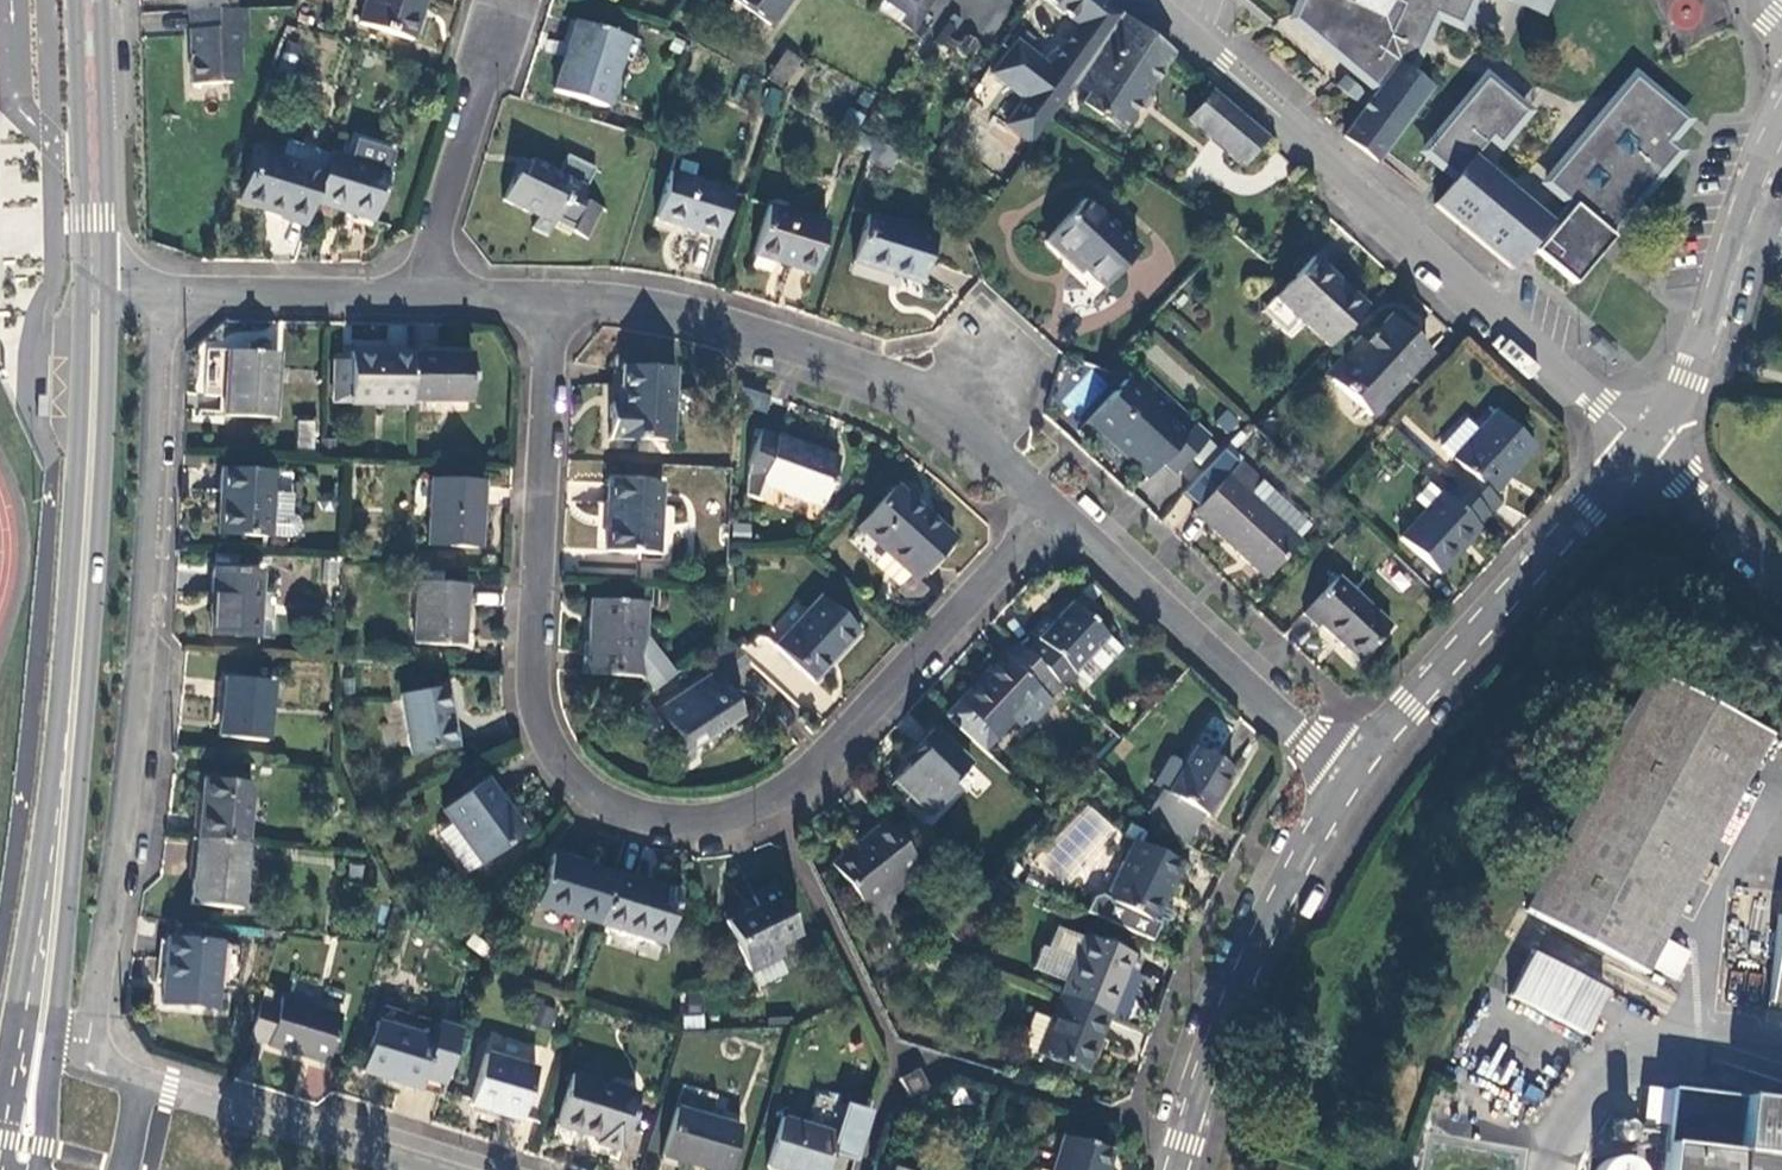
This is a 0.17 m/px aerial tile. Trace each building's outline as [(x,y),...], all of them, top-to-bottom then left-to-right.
[(358,24),(411,42),(425,0),(366,0),(358,24)] [(769,26),(787,0),(732,0),(769,26)] [(909,32),(931,0),(883,0),(883,1),(876,9),(909,32)] [(1053,112),(1054,114),(1072,85),(1081,71),(1094,52),(1117,15),(1103,3),(1106,0),(1044,0),(1078,26),(1047,67),(1015,43),(991,74),(1024,100),(1005,125),(1029,144),(1053,112)] [(1373,94),(1381,83),(1373,78),(1369,83),(1356,73),(1362,65),(1351,51),(1350,53),(1342,38),(1343,38),(1341,26),(1340,18),(1341,10),(1319,0),(1294,0),(1285,22),(1373,94)] [(1343,137),(1377,163),(1430,89),(1400,67),(1415,34),(1422,37),(1433,14),(1459,25),(1470,0),(1319,0),(1341,10),(1340,18),(1341,26),(1343,38),(1342,38),(1350,53),(1351,51),(1362,65),(1356,73),(1369,83),(1373,78),(1381,83),(1373,94),(1343,137)] [(1542,15),(1548,0),(1510,0),(1542,15)] [(1662,11),(1696,2),(1695,0),(1659,0),(1662,11)] [(245,13),(189,14),(191,88),(229,87),(239,76),(238,53),(246,45),(245,13)] [(1118,14),(1117,15),(1094,52),(1081,71),(1097,81),(1088,96),(1081,105),(1120,131),(1168,57),(1170,53),(1118,14)] [(575,21),(553,91),(604,107),(619,58),(630,62),(637,40),(575,21)] [(959,21),(944,34),(955,46),(971,33),(959,21)] [(962,46),(963,50),(963,51),(964,53),(969,56),(972,56),(977,55),(980,51),(981,47),(981,45),(979,41),(974,38),(972,37),(969,38),(966,39),(964,41),(963,43),(962,46)] [(949,50),(944,66),(969,74),(973,57),(949,50)] [(785,53),(767,78),(779,87),(798,61),(785,53)] [(1097,81),(1081,71),(1072,85),(1088,96),(1097,81)] [(1638,82),(1633,78),(1559,168),(1563,171),(1638,82)] [(1524,112),(1484,79),(1423,153),(1449,174),(1450,172),(1456,177),(1433,206),(1510,270),(1528,249),(1527,248),(1531,243),(1536,248),(1534,251),(1574,284),(1583,273),(1574,265),(1595,240),(1603,231),(1607,235),(1608,234),(1676,153),(1665,143),(1684,121),(1638,82),(1563,171),(1559,168),(1545,184),(1568,201),(1550,222),(1473,158),(1490,137),(1498,144),(1524,112)] [(1242,166),(1264,139),(1210,93),(1188,120),(1242,166)] [(853,115),(847,123),(856,128),(861,120),(853,115)] [(868,152),(872,139),(857,131),(855,130),(850,145),(868,152)] [(882,157),(886,146),(872,139),(868,152),(882,157)] [(324,168),(328,153),(286,140),(282,151),(281,155),(324,168)] [(348,160),(386,171),(391,157),(388,151),(359,141),(353,144),(348,160)] [(312,203),(324,168),(281,155),(282,151),(258,143),(255,151),(252,150),(238,198),(282,214),(281,218),(305,225),(312,203)] [(348,160),(328,153),(324,168),(312,203),(371,222),(388,172),(386,171),(348,160)] [(531,228),(547,236),(553,226),(570,235),(572,232),(585,239),(601,211),(577,199),(583,188),(586,189),(596,169),(569,155),(559,173),(532,158),(521,180),(514,176),(502,200),(536,218),(531,228)] [(669,172),(655,219),(716,239),(731,192),(669,172)] [(1069,260),(1101,290),(1136,252),(1081,202),(1043,243),(1065,264),(1069,260)] [(769,206),(753,256),(811,274),(827,226),(769,206)] [(867,216),(852,263),(919,285),(934,236),(867,216)] [(1583,273),(1612,238),(1608,234),(1607,235),(1603,231),(1595,240),(1574,265),(1583,273)] [(1327,348),(1363,308),(1311,259),(1288,283),(1274,298),(1327,348)] [(1388,319),(1363,345),(1329,381),(1336,387),(1364,413),(1369,417),(1428,355),(1388,319)] [(1329,381),(1363,345),(1357,340),(1323,375),(1329,381)] [(229,352),(226,417),(274,419),(278,354),(229,352)] [(350,405),(410,406),(410,403),(410,355),(350,354),(350,362),(334,362),(333,396),(350,397),(350,405)] [(471,356),(410,355),(410,403),(470,404),(471,356)] [(1083,364),(1058,404),(1081,419),(1106,379),(1083,364)] [(610,407),(608,440),(669,442),(673,372),(620,369),(619,408),(610,407)] [(1145,478),(1160,464),(1173,476),(1208,439),(1194,426),(1184,437),(1123,381),(1085,422),(1145,478)] [(1354,425),(1364,413),(1336,387),(1326,399),(1354,425)] [(1453,484),(1489,517),(1500,504),(1490,495),(1534,446),(1496,412),(1478,432),(1453,459),(1452,460),(1464,472),(1453,484)] [(297,421),(298,448),(315,447),(314,420),(297,421)] [(1440,447),(1453,459),(1478,432),(1464,420),(1440,447)] [(765,470),(760,485),(821,507),(838,459),(761,431),(749,464),(765,470)] [(1220,452),(1181,493),(1197,508),(1235,466),(1220,452)] [(1235,466),(1197,508),(1192,513),(1264,580),(1298,542),(1247,496),(1260,482),(1239,463),(1235,466)] [(221,469),(217,535),(269,537),(269,535),(288,536),(298,533),(298,520),(295,517),(289,516),(290,495),(276,494),(276,493),(272,492),(272,472),(221,469)] [(431,480),(427,546),(477,548),(481,483),(431,480)] [(608,481),(604,551),(655,555),(659,483),(608,481)] [(1247,496),(1298,542),(1311,528),(1260,482),(1247,496)] [(1477,528),(1489,517),(1453,484),(1442,496),(1441,495),(1440,496),(1425,512),(1400,539),(1438,574),(1480,531),(1477,528)] [(1413,499),(1425,512),(1440,496),(1427,484),(1413,499)] [(896,486),(858,528),(914,579),(952,539),(896,486)] [(213,570),(209,636),(257,638),(260,572),(213,570)] [(1302,616),(1317,629),(1320,626),(1359,662),(1389,628),(1336,579),(1302,616)] [(417,583),(414,644),(460,647),(464,586),(417,583)] [(1079,596),(1071,605),(1091,623),(1099,614),(1079,596)] [(819,597),(774,648),(811,681),(857,632),(819,597)] [(586,676),(640,678),(651,693),(673,676),(643,637),(645,604),(591,601),(586,676)] [(1025,655),(1060,687),(1072,674),(1074,675),(1107,638),(1091,623),(1071,605),(1069,603),(1051,623),(1044,616),(1029,632),(1038,641),(1025,655)] [(722,638),(702,653),(715,674),(717,677),(743,657),(722,638)] [(1120,650),(1107,638),(1074,675),(1086,686),(1120,650)] [(1001,657),(946,718),(984,753),(1011,722),(1025,734),(1052,704),(1048,700),(1060,688),(1060,687),(1025,655),(1015,646),(1003,659),(1001,657)] [(1646,673),(1524,915),(1645,974),(1765,732),(1646,673)] [(686,768),(695,761),(689,751),(743,716),(717,677),(715,674),(654,714),(673,743),(671,745),(686,768)] [(226,678),(220,736),(266,742),(272,683),(226,678)] [(411,756),(456,748),(445,689),(401,697),(411,756)] [(911,764),(892,784),(929,818),(960,785),(955,781),(972,763),(934,729),(906,760),(911,764)] [(1180,844),(1184,846),(1201,815),(1206,817),(1233,771),(1194,749),(1184,765),(1167,795),(1173,798),(1159,824),(1180,844)] [(1167,795),(1184,765),(1170,758),(1165,760),(1153,785),(1166,793),(1167,795)] [(197,840),(246,845),(251,784),(201,780),(197,840)] [(442,811),(452,824),(480,865),(523,834),(484,780),(442,811)] [(1152,818),(1159,824),(1173,798),(1167,795),(1166,793),(1152,818)] [(1083,804),(1034,858),(1065,887),(1114,831),(1083,804)] [(883,823),(850,849),(854,854),(834,870),(865,909),(918,867),(883,823)] [(480,865),(452,824),(436,834),(466,875),(480,865)] [(241,909),(246,845),(197,840),(192,904),(241,909)] [(1159,924),(1153,921),(1181,863),(1134,840),(1106,898),(1101,895),(1093,897),(1085,912),(1150,940),(1159,924)] [(854,854),(850,849),(830,865),(834,870),(854,854)] [(600,925),(615,874),(553,855),(536,905),(600,925)] [(922,872),(918,867),(865,909),(882,929),(901,914),(889,898),(922,872)] [(679,894),(615,874),(600,925),(663,944),(679,894)] [(751,972),(782,956),(779,948),(799,937),(774,888),(753,898),(757,906),(725,923),(751,972)] [(1781,892),(1768,1003),(1781,1005),(1781,892)] [(1056,927),(1047,949),(1074,960),(1083,938),(1056,927)] [(1067,978),(1060,994),(1109,1014),(1125,1020),(1142,978),(1136,975),(1142,961),(1132,957),(1133,955),(1084,935),(1083,938),(1074,960),(1047,949),(1041,946),(1032,969),(1061,980),(1067,978)] [(168,938),(163,1005),(215,1009),(217,993),(224,993),(225,987),(236,987),(239,945),(221,944),(221,942),(168,938)] [(1510,997),(1588,1038),(1613,990),(1535,949),(1510,997)] [(1728,996),(1731,997),(1734,997),(1737,996),(1739,995),(1741,992),(1742,989),(1741,986),(1740,984),(1738,981),(1736,980),(1733,979),(1730,980),(1727,981),(1725,983),(1724,986),(1724,989),(1724,992),(1726,994),(1728,996)] [(1749,995),(1750,997),(1753,998),(1755,999),(1758,999),(1761,998),(1763,996),(1764,994),(1765,991),(1765,989),(1764,986),(1762,984),(1760,982),(1757,982),(1755,982),(1752,983),(1750,984),(1748,987),(1748,989),(1748,992),(1749,995)] [(1109,1014),(1060,994),(1059,994),(1049,1021),(1035,1054),(1085,1073),(1109,1014)] [(279,1006),(260,1000),(248,1040),(326,1064),(341,1016),(282,998),(279,1006)] [(1020,1047),(1035,1054),(1049,1021),(1033,1014),(1020,1047)] [(362,1073),(421,1090),(424,1079),(445,1085),(461,1031),(439,1024),(434,1040),(377,1023),(362,1073)] [(484,1054),(469,1105),(520,1121),(536,1070),(484,1054)] [(910,1095),(927,1086),(917,1069),(900,1078),(910,1095)] [(557,1125),(595,1138),(593,1144),(619,1151),(636,1095),(572,1075),(557,1125)] [(442,1096),(445,1085),(424,1079),(421,1090),(442,1096)] [(1651,1105),(1654,1106),(1657,1107),(1659,1106),(1662,1104),(1664,1102),(1664,1099),(1664,1096),(1663,1094),(1662,1091),(1659,1090),(1656,1089),(1653,1090),(1651,1091),(1649,1093),(1647,1095),(1647,1098),(1648,1101),(1649,1103),(1651,1105)] [(1670,1089),(1660,1169),(1781,1169),(1781,1103),(1670,1089)] [(1629,1120),(1631,1122),(1634,1123),(1637,1123),(1640,1122),(1643,1120),(1644,1117),(1645,1114),(1646,1111),(1645,1108),(1643,1106),(1641,1104),(1638,1103),(1635,1102),(1632,1103),(1629,1104),(1627,1106),(1626,1109),(1625,1112),(1625,1115),(1627,1118),(1629,1120)] [(662,1155),(709,1169),(728,1169),(741,1128),(675,1107),(662,1155)] [(1612,1134),(1615,1136),(1618,1137),(1621,1136),(1624,1136),(1626,1134),(1628,1131),(1629,1128),(1629,1125),(1628,1123),(1626,1120),(1624,1118),(1621,1117),(1618,1117),(1615,1118),(1612,1120),(1611,1123),(1610,1125),(1610,1129),(1611,1131),(1612,1134)] [(767,1166),(780,1169),(826,1169),(836,1135),(782,1118),(767,1166)] [(1052,1169),(1104,1169),(1110,1150),(1062,1135),(1052,1169)] [(1401,1169),(1413,1169),(1417,1158),(1406,1154),(1401,1169)] [(1633,1165),(1628,1162),(1620,1158),(1614,1158),(1611,1158),(1604,1160),(1600,1163),(1598,1166),(1595,1169),(1636,1169),(1633,1165)]
